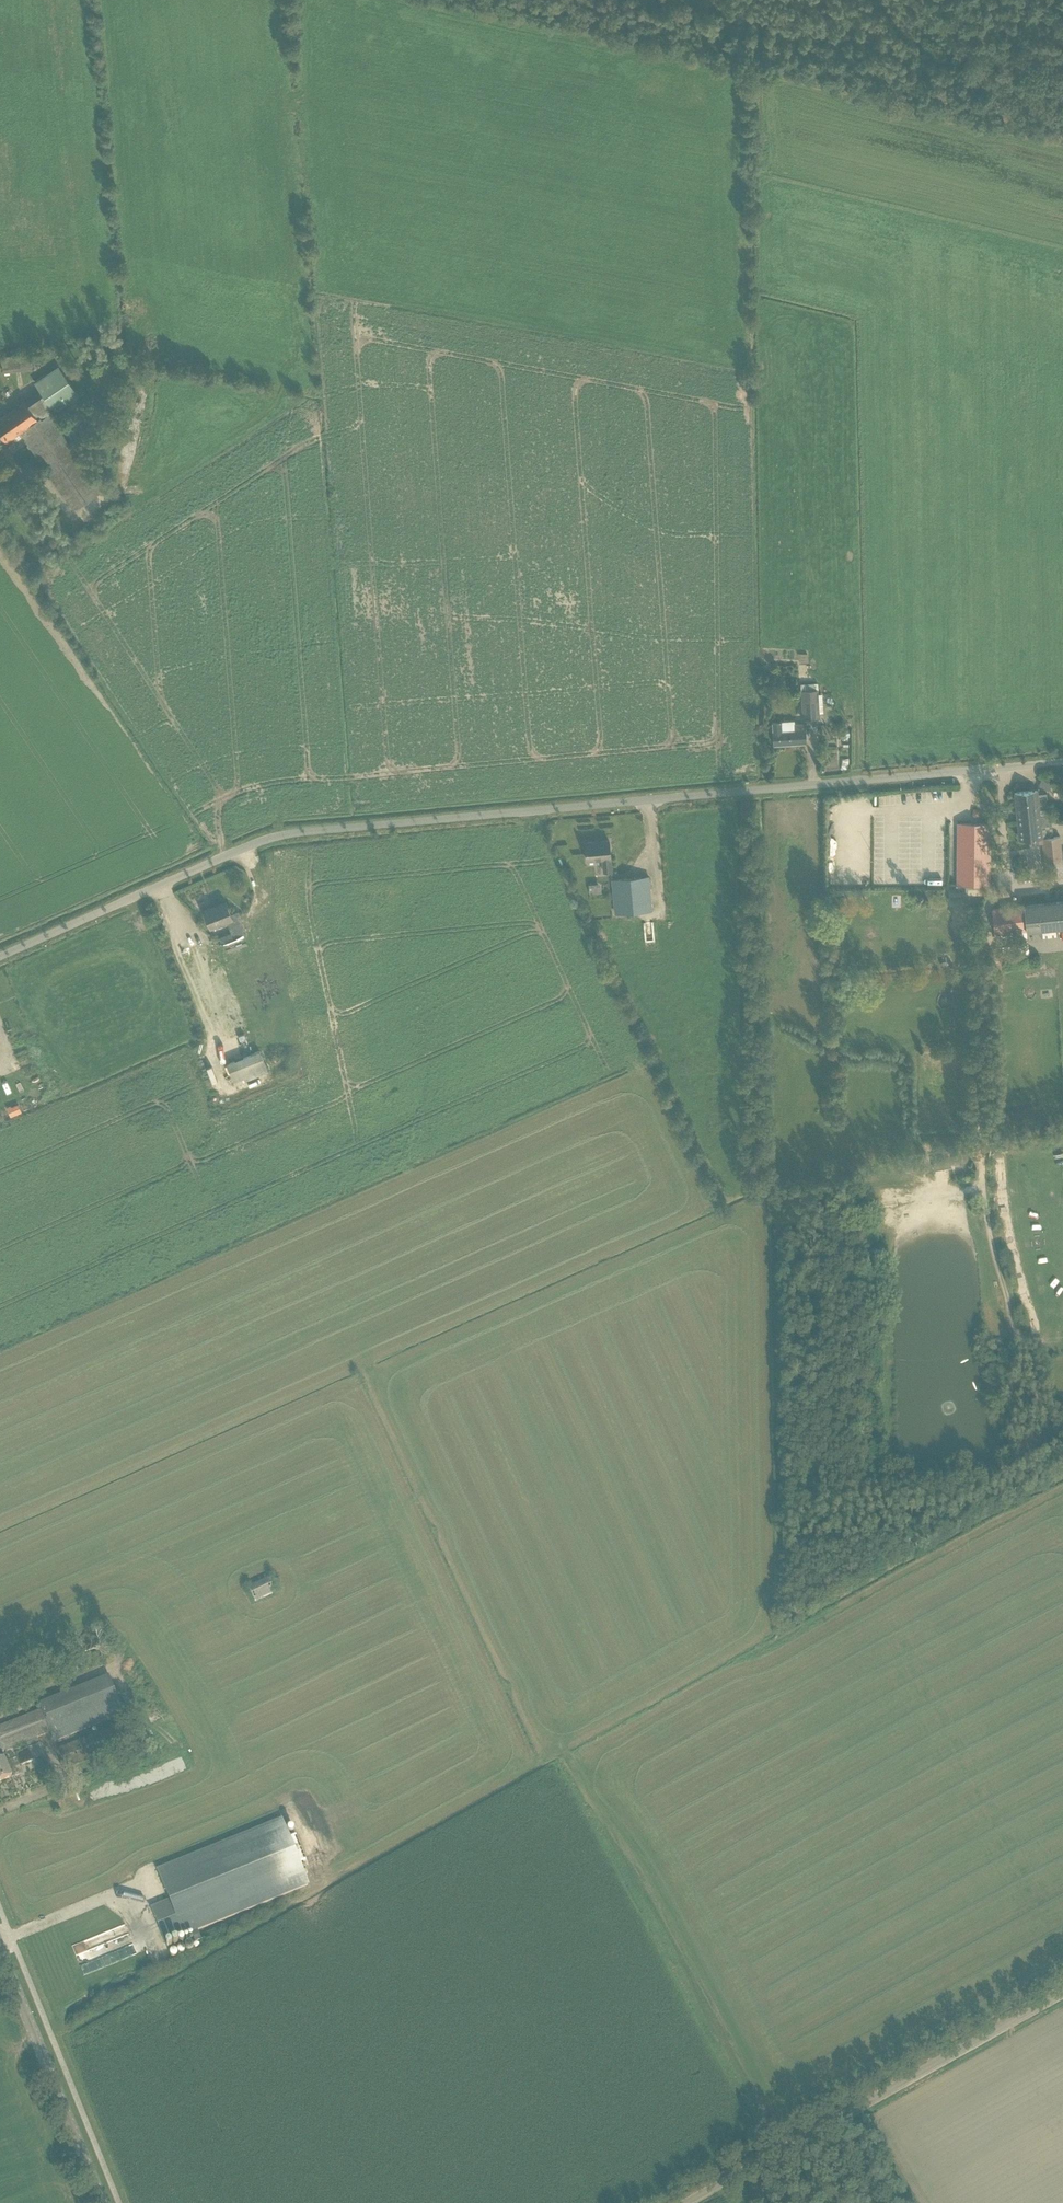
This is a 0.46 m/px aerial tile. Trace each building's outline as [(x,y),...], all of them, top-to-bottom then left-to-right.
[(9,413),(0,419),(0,434),(8,445),(15,440),(13,437),(20,432),(73,510),(101,491),(48,415),(77,395),(58,368),(48,374),(54,382),(9,413)] [(12,455),(19,466),(30,459),(23,448),(12,455)] [(801,684),(803,719),(819,718),(817,683),(801,684)] [(772,722),(773,734),(773,745),(806,743),(805,723),(794,724),(794,720),(781,721),(772,722)] [(1041,779),(1038,785),(1044,788),(1047,782),(1041,779)] [(1051,815),(1040,816),(1038,805),(1041,804),(1043,804),(1045,803),(1046,800),(1047,798),(1046,795),(1038,795),(1037,790),(1014,793),(1015,803),(1016,813),(1019,841),(1038,839),(1038,844),(1042,844),(1043,846),(1045,879),(1062,877),(1062,865),(1060,837),(1042,838),(1040,826),(1052,825),(1051,815)] [(957,834),(957,885),(990,885),(990,835),(990,824),(957,823),(957,834)] [(587,860),(602,859),(604,872),(612,872),(610,858),(611,858),(609,840),(601,841),(601,843),(595,843),(595,842),(585,843),(587,860)] [(649,877),(612,880),(613,891),(614,906),(651,903),(650,888),(649,877)] [(213,907),(204,911),(210,928),(227,922),(234,939),(247,934),(238,911),(231,914),(226,902),(218,905),(218,907),(213,909),(213,907)] [(1024,906),(1027,930),(1062,926),(1062,902),(1024,906)] [(1024,906),(992,909),(994,933),(1027,930),(1024,906)] [(254,1036),(244,1040),(250,1055),(260,1051),(254,1036)] [(11,1106),(7,1107),(11,1116),(21,1112),(18,1104),(11,1107),(11,1106)] [(932,1168),(949,1167),(948,1159),(931,1161),(932,1168)] [(249,1586),(256,1601),(275,1593),(268,1578),(249,1586)] [(0,1726),(0,1748),(2,1752),(4,1751),(8,1761),(6,1762),(4,1758),(0,1760),(0,1781),(11,1776),(11,1778),(18,1775),(15,1767),(44,1756),(37,1737),(50,1732),(54,1741),(121,1714),(106,1678),(39,1705),(41,1710),(0,1726)] [(58,1748),(66,1769),(131,1743),(122,1722),(58,1748)] [(282,1818),(281,1819),(158,1869),(170,1899),(150,1907),(165,1944),(308,1886),(309,1886),(302,1867),(309,1864),(297,1834),(289,1837),(282,1818)] [(127,1924),(71,1943),(82,1973),(137,1953),(127,1924)]
